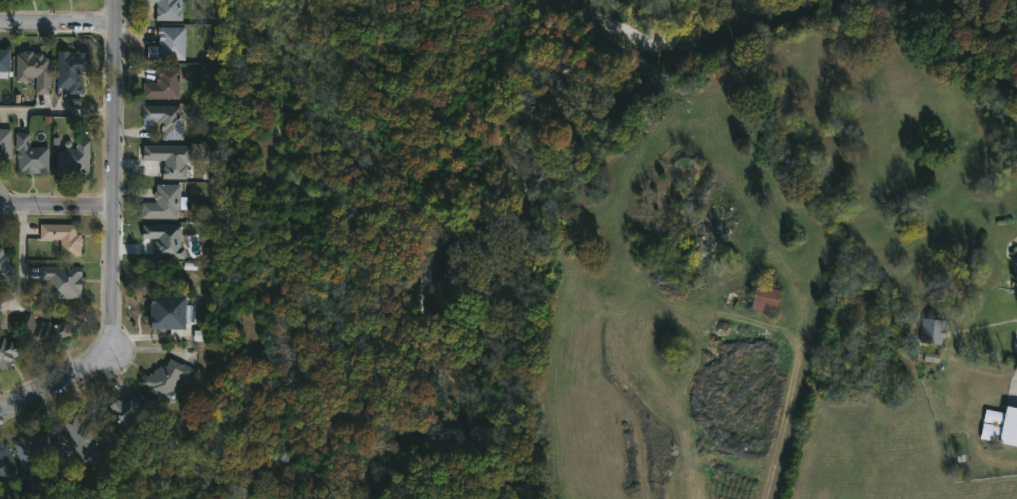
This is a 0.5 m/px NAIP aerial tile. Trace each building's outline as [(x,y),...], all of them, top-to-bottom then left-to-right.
[(142,2),(142,0),(180,0),(180,20),(155,20),(155,2),(142,2)] [(183,26),(183,59),(145,59),(145,45),(157,45),(157,26),(183,26)] [(7,71),(0,71),(0,50),(8,50),(7,71)] [(48,92),(34,93),(34,80),(15,80),(15,51),(48,50),(48,92)] [(88,70),(78,70),(78,86),(56,86),(56,51),(88,51),(88,70)] [(178,68),(178,98),(141,97),(141,82),(155,82),(155,68),(178,68)] [(161,139),(161,120),(141,120),(141,104),(181,104),(181,139),(161,139)] [(9,158),(0,158),(0,128),(10,128),(9,158)] [(47,172),(15,172),(15,131),(28,131),(28,145),(47,145),(47,172)] [(56,173),(56,147),(71,147),(71,139),(88,139),(88,173),(56,173)] [(142,143),(187,144),(187,178),(161,178),(161,159),(142,159),(142,143)] [(140,221),(140,202),(154,202),(154,184),(178,184),(179,221),(140,221)] [(39,238),(39,223),(75,223),(75,232),(80,232),(80,256),(60,255),(60,238),(39,238)] [(141,239),(154,239),(154,259),(184,260),(184,248),(180,248),(180,226),(142,225),(141,239)] [(7,282),(8,251),(0,251),(0,281),(7,282)] [(40,267),(80,267),(80,297),(40,297),(40,267)] [(778,288),(773,314),(749,310),(753,283),(778,288)] [(150,329),(185,330),(185,296),(150,296),(150,329)] [(70,336),(29,350),(18,317),(30,313),(35,327),(63,318),(70,336)] [(944,320),(921,319),(920,344),(943,345),(944,320)] [(19,360),(0,364),(0,338),(13,334),(19,360)] [(193,368),(187,382),(179,379),(170,400),(141,387),(152,363),(163,368),(167,357),(193,368)] [(142,414),(123,430),(106,408),(124,393),(142,414)] [(1004,404),(1016,406),(1016,444),(978,438),(983,407),(1003,411),(1004,404)] [(100,433),(94,436),(101,453),(80,462),(62,420),(75,414),(79,424),(94,418),(100,433)] [(55,436),(61,454),(33,463),(35,467),(22,471),(12,439),(43,429),(46,439),(55,436)] [(6,441),(0,443),(0,480),(18,473),(6,441)]
